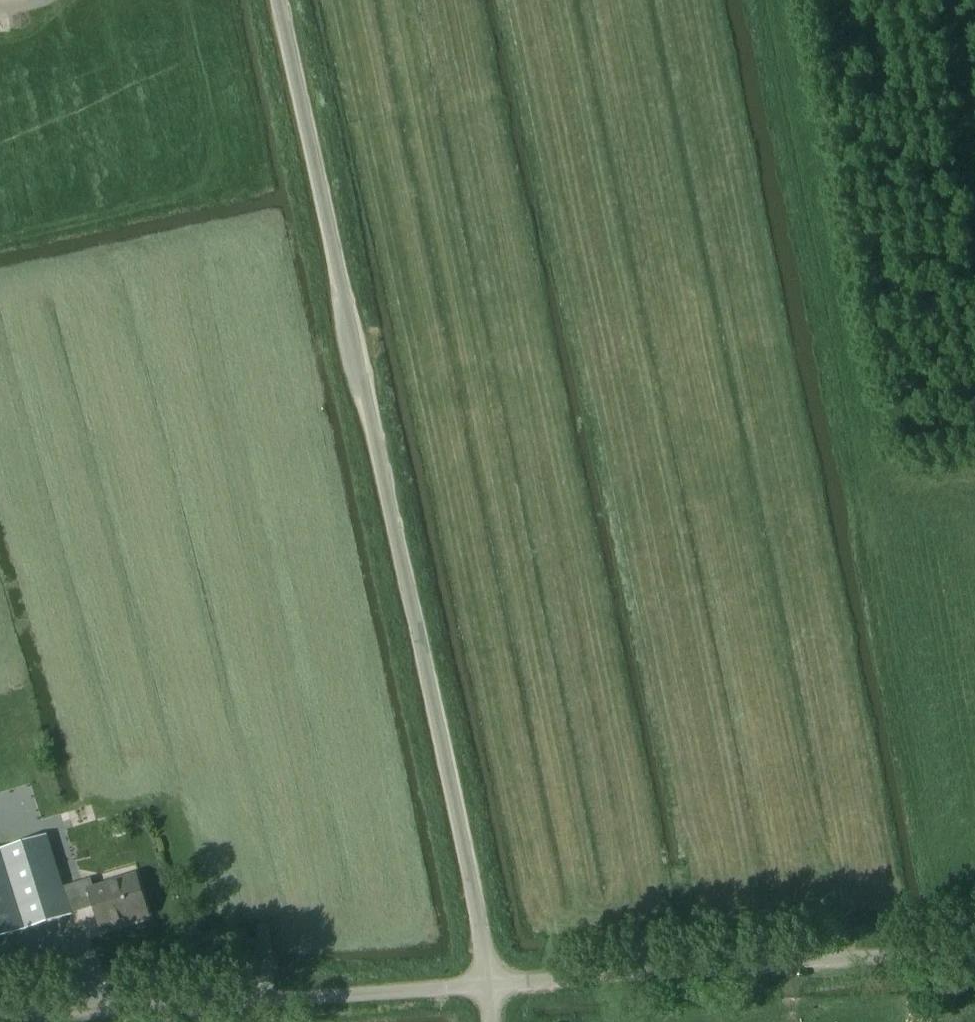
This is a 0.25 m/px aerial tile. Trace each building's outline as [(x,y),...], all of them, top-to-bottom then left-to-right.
[(95,907),(102,930),(122,924),(120,917),(145,910),(135,875),(94,888),(91,878),(64,887),(47,835),(0,850),(0,937),(73,913),(71,908),(85,903),(85,901),(92,899),(95,907)]
